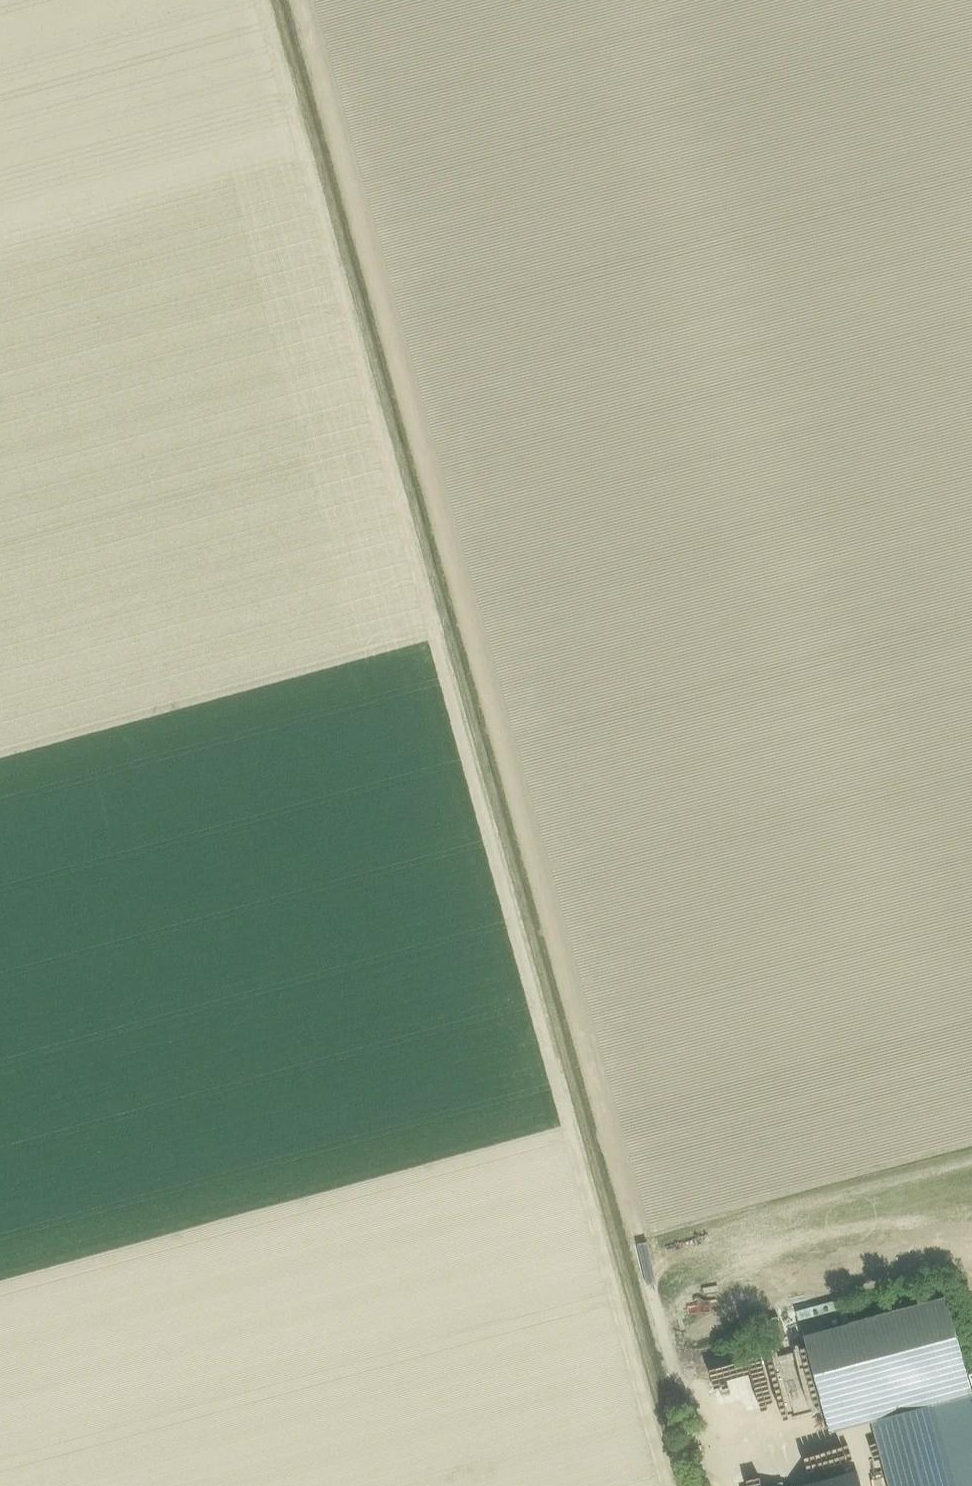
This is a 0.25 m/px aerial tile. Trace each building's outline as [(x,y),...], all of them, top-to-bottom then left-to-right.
[(803,1334),(824,1412),(866,1400),(890,1485),(971,1485),(971,1385),(947,1295),(803,1334)] [(780,1399),(797,1394),(790,1373),(804,1369),(797,1344),(751,1357),(758,1382),(773,1377),(780,1399)] [(858,1471),(802,1485),(862,1485),(858,1471)]
